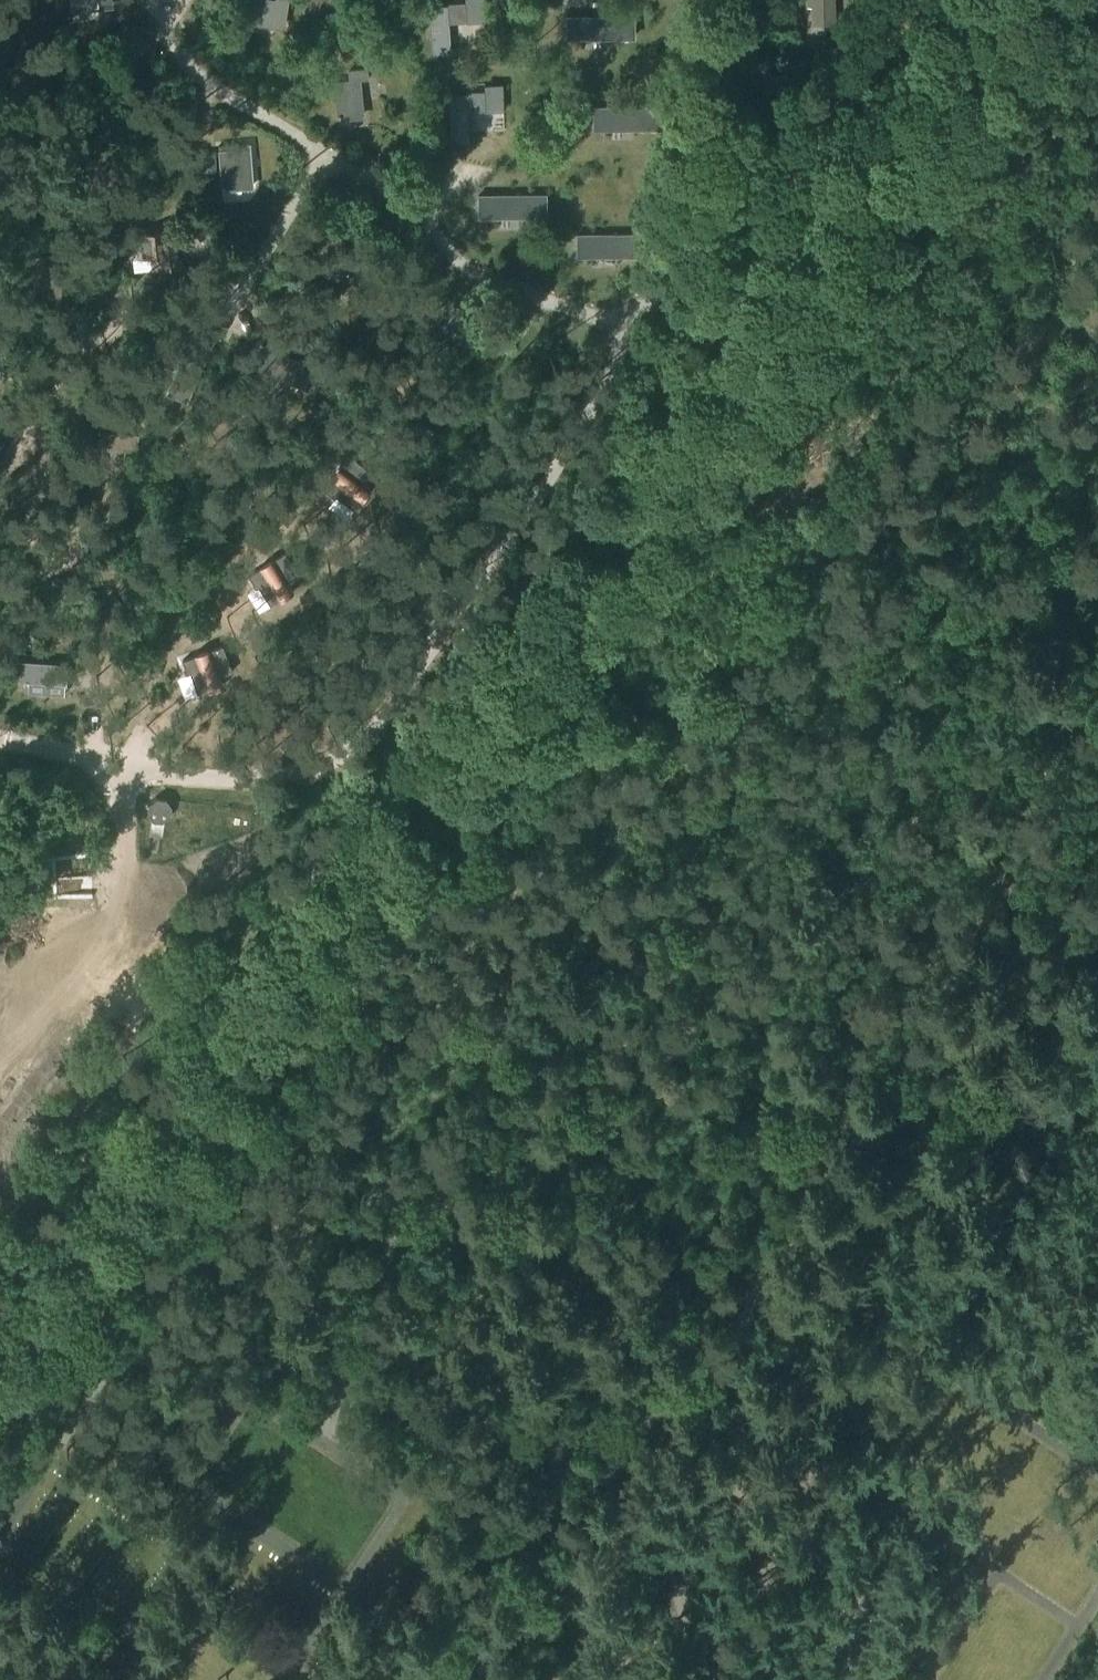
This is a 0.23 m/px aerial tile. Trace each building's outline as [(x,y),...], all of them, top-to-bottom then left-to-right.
[(246,23),(284,30),(289,0),(251,0),(246,23)] [(467,22),(484,20),(483,0),(465,0),(467,22)] [(812,11),(812,22),(835,22),(834,0),(812,0),(812,11)] [(448,4),(450,23),(466,22),(465,3),(448,4)] [(448,6),(430,7),(433,56),(451,54),(448,6)] [(635,17),(582,18),(582,40),(635,39),(635,17)] [(350,80),(333,82),(337,116),(340,115),(340,120),(365,118),(361,79),(368,79),(367,66),(348,68),(350,80)] [(502,87),(484,88),(485,112),(503,112),(502,87)] [(467,91),(468,110),(485,110),(484,91),(467,91)] [(467,94),(449,95),(451,143),(469,143),(467,94)] [(661,107),(608,108),(609,131),(662,130),(661,107)] [(251,142),(219,145),(221,185),(225,185),(225,191),(254,189),(251,142)] [(547,194),(494,195),(494,217),(547,216),(547,194)] [(177,228),(135,234),(138,259),(151,257),(152,269),(182,265),(177,228)] [(645,233),(592,234),(592,256),(645,255),(645,233)] [(59,257),(59,254),(32,256),(34,299),(62,297),(60,273),(70,272),(69,257),(59,257)] [(139,435),(99,431),(95,473),(123,476),(125,451),(138,452),(139,435)] [(321,490),(333,499),(335,496),(352,509),(368,488),(361,482),(369,471),(347,455),(321,490)] [(284,553),(248,577),(256,589),(259,588),(270,606),(293,591),(288,584),(299,577),(284,553)] [(223,646),(183,660),(188,675),(190,674),(198,694),(223,684),(220,676),(233,672),(223,646)] [(14,660),(13,680),(29,681),(66,683),(67,663),(14,660)] [(163,822),(170,816),(172,808),(167,799),(157,798),(149,803),(148,812),(153,820),(163,822)]
